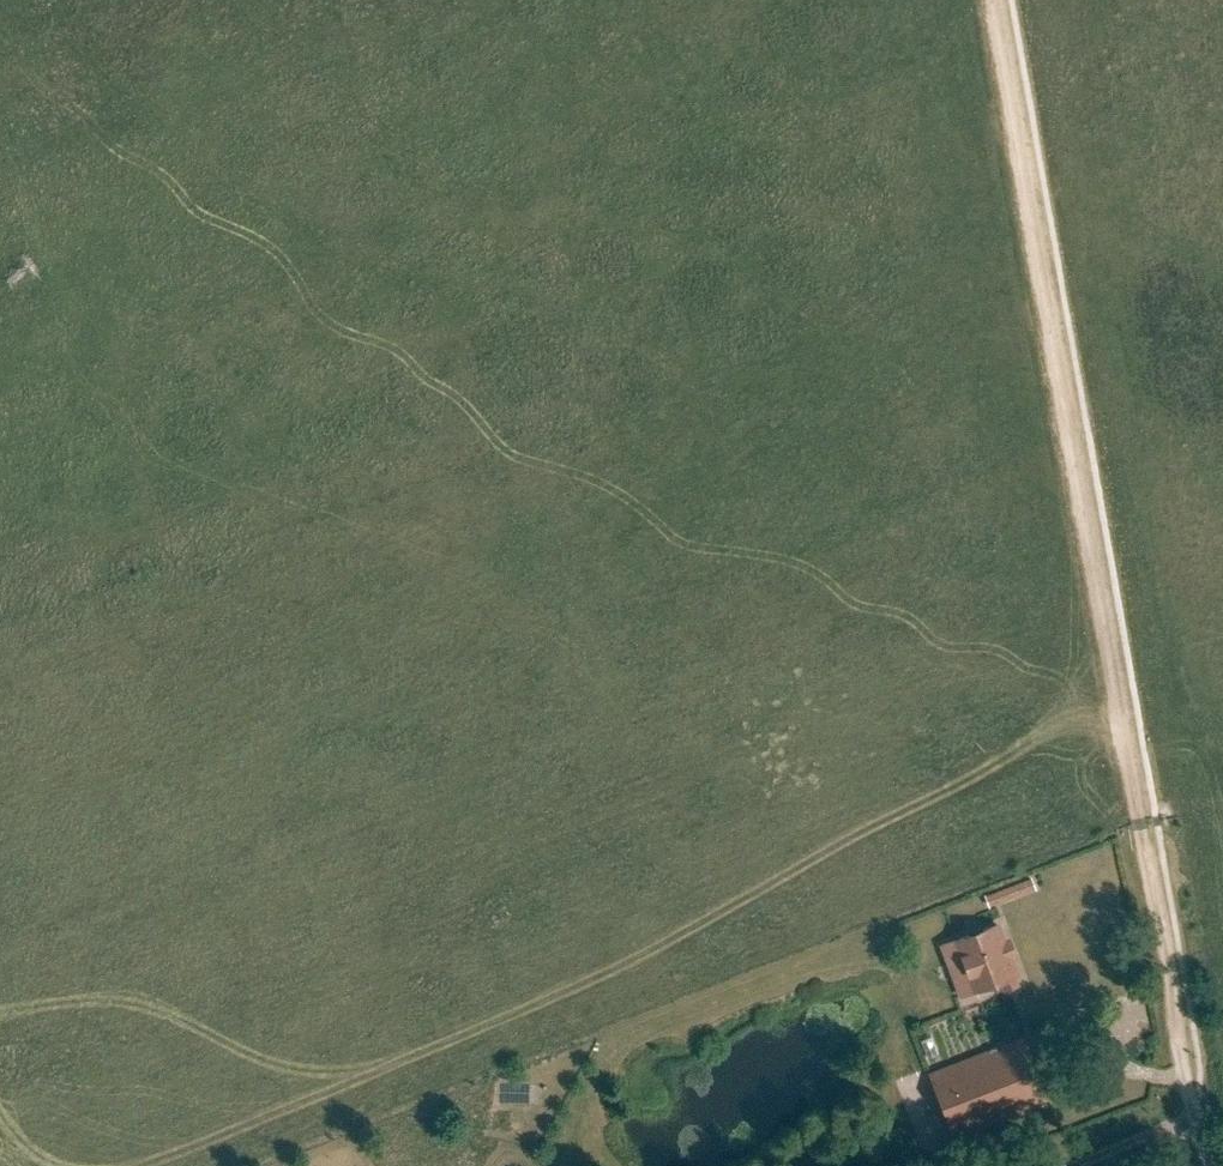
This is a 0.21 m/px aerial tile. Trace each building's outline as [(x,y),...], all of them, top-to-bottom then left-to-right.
[(985,906),(1031,890),(1027,878),(981,894),(985,906)] [(956,940),(975,991),(1016,975),(997,925),(956,940)] [(1020,1039),(929,1075),(953,1138),(1045,1102),(1020,1039)]
